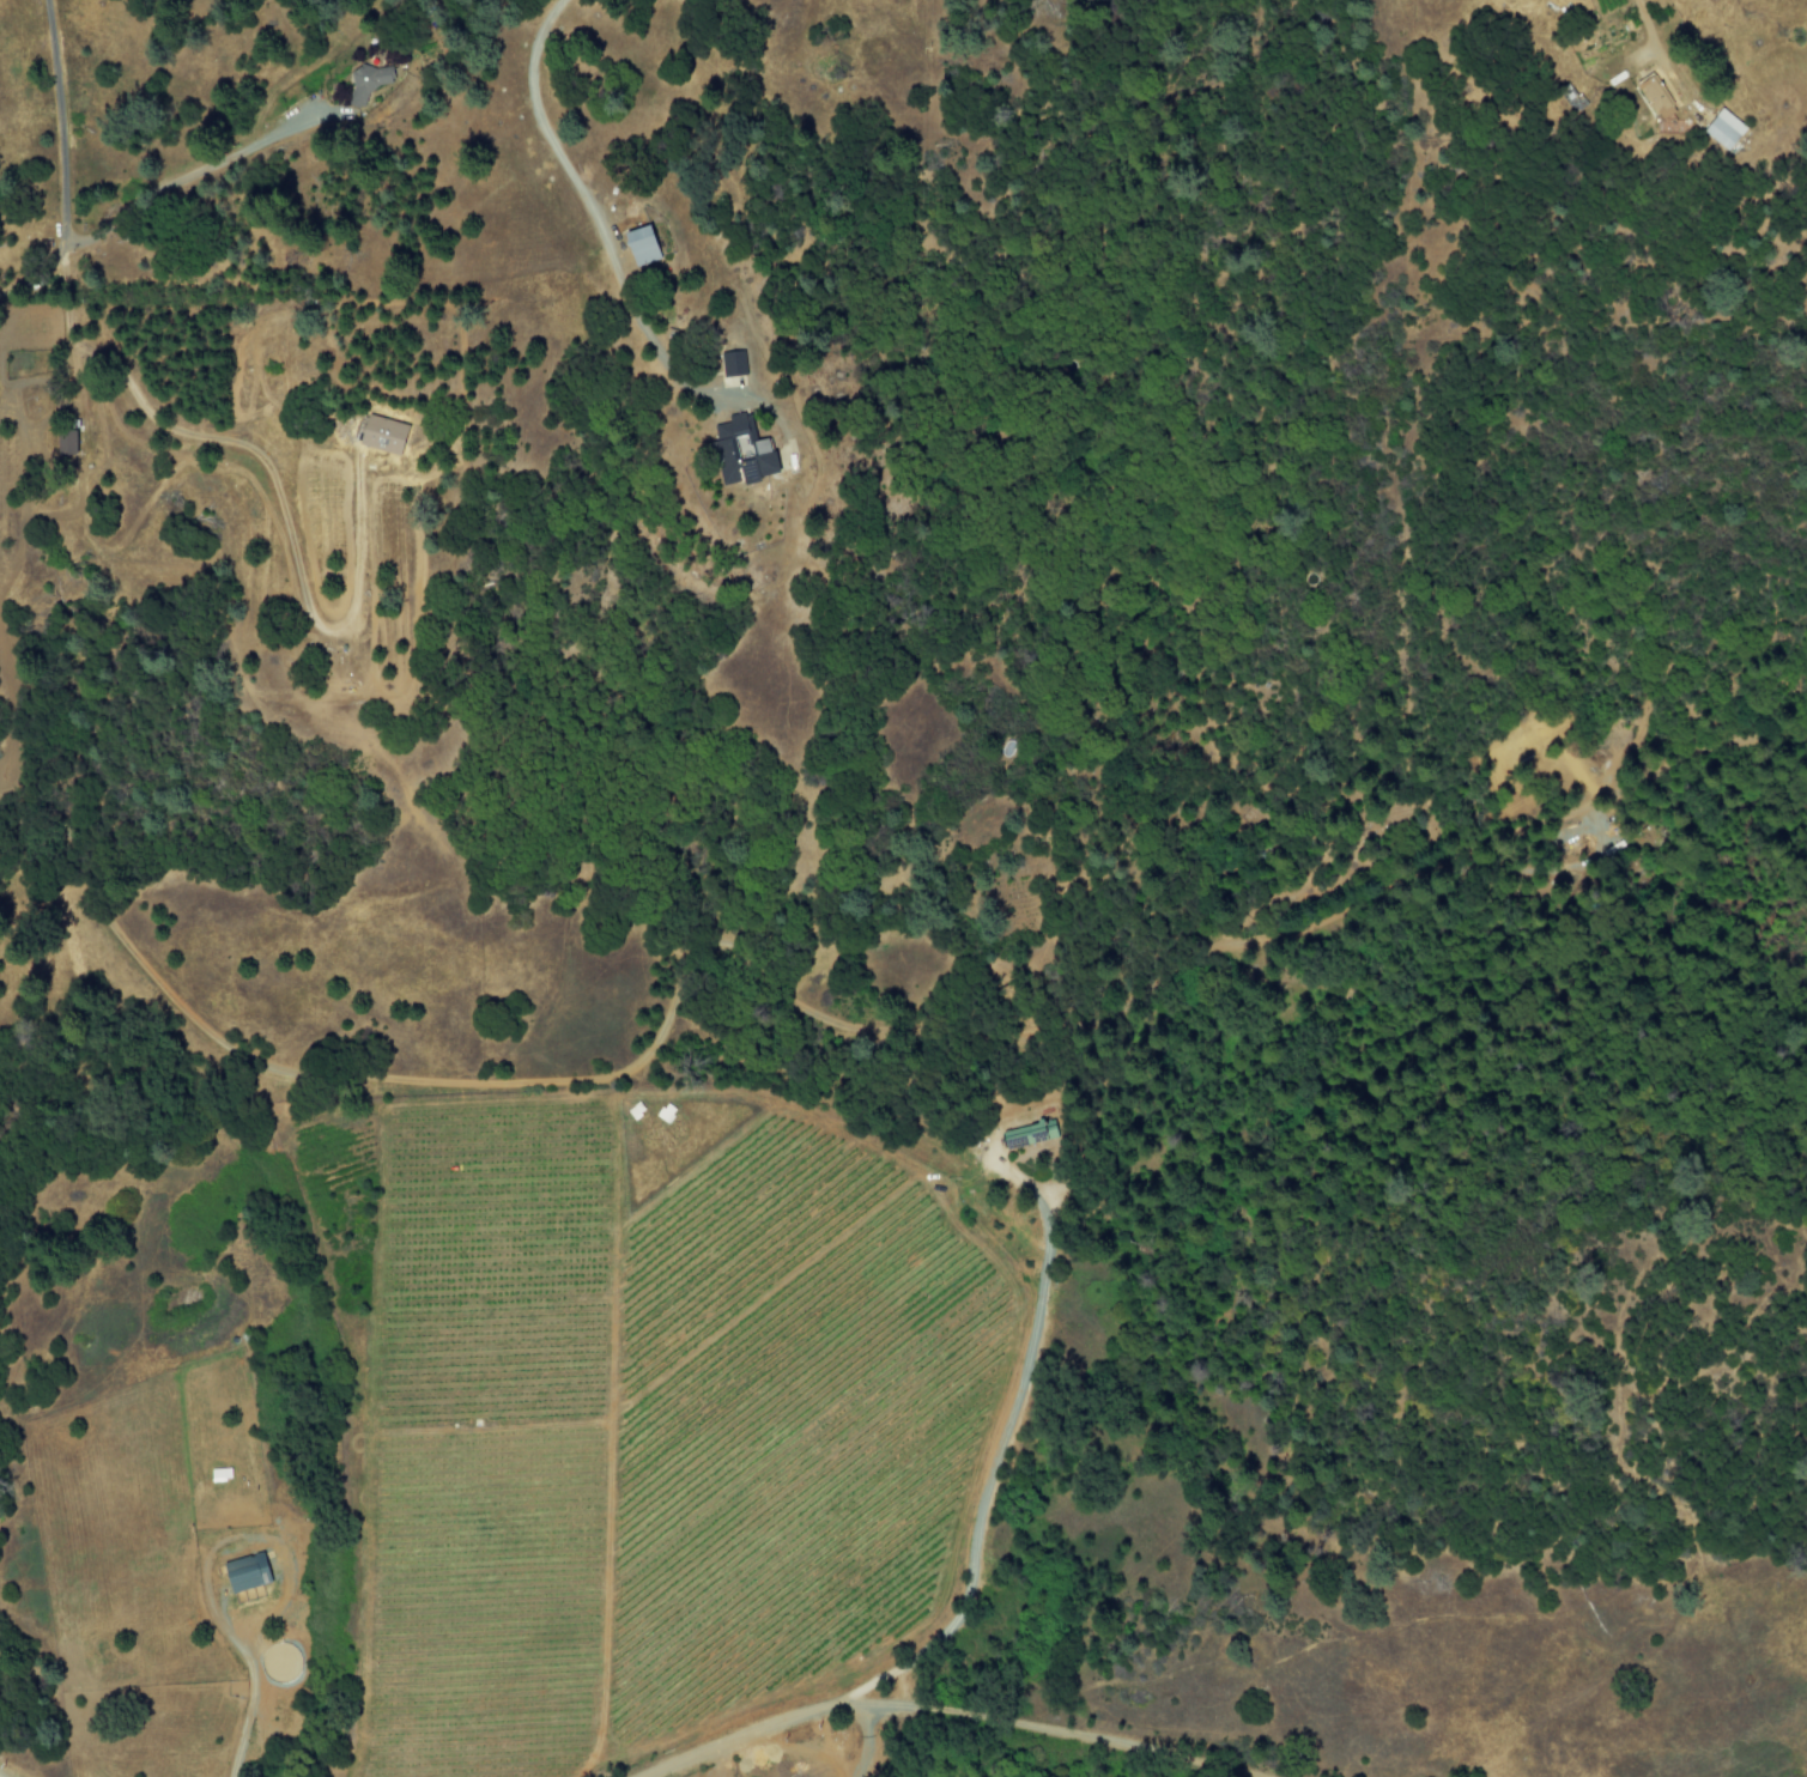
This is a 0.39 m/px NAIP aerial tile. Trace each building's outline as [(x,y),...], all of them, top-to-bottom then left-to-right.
[(391,86),(394,73),(359,64),(349,104),(366,109),(373,82),(391,86)] [(1674,116),(1657,77),(1641,84),(1658,123),(1674,116)] [(1749,131),(1725,109),(1705,130),(1730,153),(1749,131)] [(626,233),(633,267),(660,261),(652,227),(626,233)] [(748,374),(744,349),(721,353),(724,378),(748,374)] [(408,424),(368,412),(359,443),(400,454),(408,424)] [(780,474),(775,450),(770,451),(768,438),(753,441),(747,412),(728,415),(729,422),(713,426),(725,485),(744,481),(780,474)] [(76,454),(75,430),(56,431),(57,455),(76,454)] [(676,1109),(664,1103),(657,1117),(668,1123),(676,1109)] [(211,1481),(231,1481),(230,1469),(211,1469),(211,1481)] [(224,1563),(231,1594),(271,1584),(263,1553),(224,1563)]
